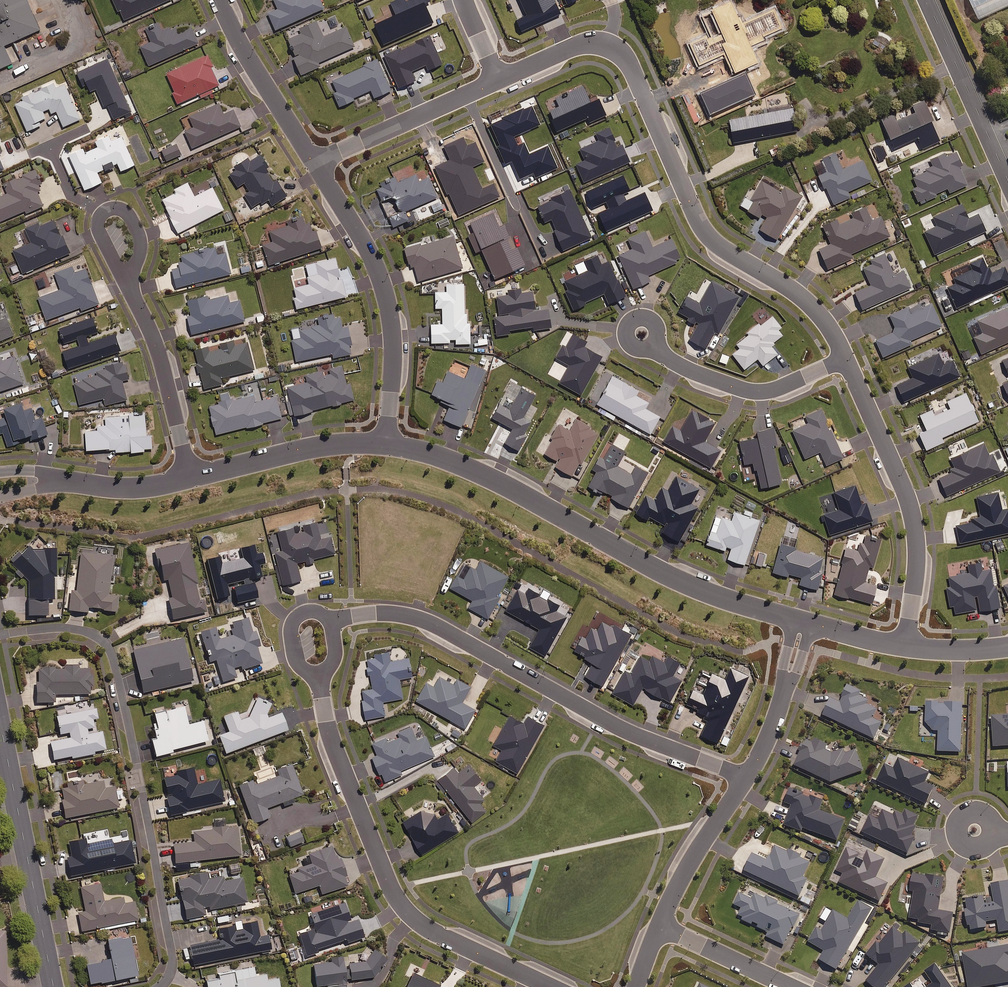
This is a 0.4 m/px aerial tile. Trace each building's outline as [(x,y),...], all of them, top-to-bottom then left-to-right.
[(43,7),(40,0),(0,0),(0,27),(43,7)] [(118,10),(120,9),(124,18),(165,0),(114,0),(118,10)] [(277,8),(267,12),(275,29),(323,7),(320,0),(274,0),(277,8)] [(977,18),(1007,4),(1007,0),(970,0),(977,18)] [(661,12),(657,5),(650,9),(654,16),(661,12)] [(323,36),(316,20),(298,28),(300,33),(287,39),(295,56),(292,57),(300,74),(319,65),(318,62),(353,46),(344,26),(323,36)] [(161,30),(159,24),(146,30),(151,39),(139,44),(149,64),(198,42),(190,25),(177,31),(174,25),(161,30)] [(877,32),(872,42),(884,48),(889,38),(877,32)] [(208,54),(166,73),(173,91),(171,92),(176,103),(218,84),(211,67),(213,66),(208,54)] [(131,111),(107,58),(76,72),(86,92),(96,87),(106,110),(109,108),(114,119),(131,111)] [(391,89),(378,60),(332,80),(337,90),(333,91),(340,105),(354,99),(353,97),(371,89),(374,96),(391,89)] [(942,143),(923,99),(903,108),(905,115),(896,119),(893,113),(881,118),(900,161),(942,143)] [(223,113),(218,102),(189,115),(194,126),(185,130),(192,147),(240,125),(233,108),(223,113)] [(797,129),(792,104),(764,109),(764,112),(728,119),(733,142),(797,129)] [(676,142),(687,137),(684,130),(680,131),(676,122),(669,125),(676,142)] [(134,164),(117,126),(94,137),(98,146),(84,152),(80,143),(73,146),(75,150),(68,154),(84,189),(101,181),(97,173),(117,164),(120,170),(134,164)] [(180,154),(176,143),(162,149),(166,160),(180,154)] [(912,187),(918,199),(925,196),(927,200),(937,195),(936,192),(947,187),(949,192),(967,184),(959,166),(962,164),(956,150),(946,154),(945,152),(930,159),(933,166),(913,175),(917,185),(912,187)] [(842,168),(835,151),(821,157),(827,170),(818,175),(824,187),(825,186),(833,204),(850,196),(848,191),(872,180),(862,159),(842,168)] [(244,194),(252,206),(260,201),(261,202),(268,198),(271,204),(286,196),(276,179),(273,182),(267,171),(270,170),(260,153),(249,160),(248,157),(234,165),(236,169),(229,173),(237,186),(244,182),(249,191),(244,194)] [(418,181),(411,166),(398,171),(399,173),(385,179),(387,184),(376,188),(380,198),(371,202),(387,238),(418,224),(410,208),(437,196),(428,176),(418,181)] [(35,169),(4,182),(8,192),(0,195),(0,220),(25,209),(26,212),(43,205),(37,192),(41,190),(37,183),(40,181),(35,169)] [(780,191),(761,180),(750,199),(753,201),(747,210),(760,217),(762,213),(767,216),(759,228),(777,238),(802,195),(784,184),(780,191)] [(194,195),(187,182),(174,188),(176,192),(162,199),(178,232),(223,209),(212,186),(194,195)] [(969,217),(962,203),(933,216),(937,224),(924,230),(934,253),(986,230),(978,213),(969,217)] [(443,204),(435,207),(439,215),(447,212),(443,204)] [(871,220),(865,206),(851,212),(853,217),(839,223),(836,218),(823,224),(831,243),(819,248),(828,268),(852,257),(851,253),(889,236),(880,216),(871,220)] [(315,229),(311,230),(309,223),(306,224),(303,215),(287,220),(288,224),(269,230),(272,240),(263,244),(269,264),(321,246),(315,229)] [(450,223),(447,217),(437,222),(439,228),(450,223)] [(61,236),(53,219),(39,225),(38,222),(24,228),(30,241),(13,249),(23,273),(70,252),(62,235),(61,236)] [(650,280),(647,274),(676,262),(675,259),(681,257),(672,237),(652,246),(645,230),(627,238),(632,248),(618,254),(633,287),(650,280)] [(462,267),(453,235),(431,241),(429,235),(421,238),(422,242),(404,247),(410,267),(414,265),(418,280),(462,267)] [(217,254),(215,246),(180,254),(182,266),(172,268),(176,286),(231,273),(226,252),(217,254)] [(894,274),(884,252),(872,258),(873,260),(862,265),(870,284),(854,291),(862,308),(910,287),(903,270),(894,274)] [(601,263),(597,254),(584,260),(588,267),(564,279),(568,289),(566,290),(575,308),(585,303),(585,302),(604,292),(609,303),(625,295),(608,259),(601,263)] [(982,256),(970,262),(973,269),(954,277),(956,282),(947,286),(958,309),(972,303),(970,300),(1007,283),(1007,274),(1003,263),(988,269),(982,256)] [(337,276),(340,275),(335,257),(305,264),(306,266),(292,270),(293,275),(291,276),(296,296),(293,296),(296,308),(346,295),(342,277),(337,278),(337,276)] [(74,272),(71,265),(54,272),(60,288),(38,296),(46,319),(80,306),(81,309),(99,303),(86,267),(74,272)] [(45,272),(31,277),(37,291),(51,285),(45,272)] [(739,295),(711,280),(699,302),(687,296),(679,311),(688,316),(687,319),(697,324),(689,340),(705,348),(714,331),(718,333),(739,295)] [(464,282),(446,283),(447,291),(435,292),(435,307),(442,307),(442,324),(431,324),(431,342),(450,342),(450,338),(456,338),(456,343),(470,343),(470,322),(467,322),(467,313),(464,313),(464,282)] [(520,292),(520,287),(508,289),(509,293),(497,295),(500,315),(495,316),(498,334),(510,333),(509,329),(533,325),(533,329),(551,327),(548,307),(535,308),(533,290),(520,292)] [(210,298),(208,294),(187,299),(191,314),(187,315),(192,333),(244,320),(239,299),(229,302),(227,294),(210,298)] [(942,326),(932,303),(911,312),(908,306),(889,314),(896,330),(875,339),(883,356),(911,344),(909,340),(942,326)] [(977,318),(983,332),(973,336),(982,357),(1007,345),(1007,304),(977,318)] [(265,320),(263,312),(253,315),(254,322),(265,320)] [(13,334),(5,313),(0,315),(0,339),(13,334)] [(781,326),(770,313),(746,332),(748,334),(736,343),(739,348),(732,353),(744,368),(757,358),(763,364),(777,353),(770,344),(782,334),(778,329),(781,326)] [(342,327),(340,315),(315,320),(316,325),(290,330),(295,360),(333,353),(333,357),(351,353),(349,345),(352,344),(348,326),(342,327)] [(77,338),(79,345),(62,350),(67,368),(121,351),(115,332),(87,341),(85,335),(97,331),(93,317),(59,327),(64,342),(77,338)] [(586,341),(573,333),(567,345),(562,343),(555,357),(569,364),(559,382),(581,394),(602,356),(583,346),(586,341)] [(234,342),(233,339),(219,343),(220,347),(209,350),(208,346),(194,349),(204,387),(222,383),(221,377),(254,368),(247,338),(234,342)] [(943,357),(939,347),(906,361),(913,376),(896,383),(904,400),(959,376),(949,354),(943,357)] [(971,356),(968,348),(960,351),(963,359),(971,356)] [(1,355),(0,356),(0,390),(24,382),(15,356),(3,360),(1,355)] [(129,378),(124,360),(72,374),(80,403),(104,397),(106,404),(127,398),(122,380),(129,378)] [(437,378),(430,394),(441,398),(440,401),(450,405),(444,419),(461,426),(485,368),(472,363),(466,377),(447,369),(442,381),(437,378)] [(295,414),(332,404),(332,406),(341,404),(340,402),(354,398),(350,383),(347,384),(342,366),(305,375),(309,390),(290,395),(295,414)] [(638,389),(613,376),(598,404),(650,433),(660,416),(645,408),(648,402),(636,395),(638,389)] [(536,394),(522,387),(510,409),(499,403),(491,416),(512,428),(505,442),(519,450),(527,435),(524,433),(531,421),(523,416),(536,394)] [(978,420),(966,392),(947,401),(950,408),(935,415),(932,409),(920,414),(925,427),(917,430),(926,449),(944,441),(942,436),(978,420)] [(214,432),(246,425),(247,427),(262,424),(262,422),(281,417),(276,396),(255,400),(254,395),(208,405),(214,432)] [(22,399),(3,405),(6,415),(0,416),(0,432),(0,433),(3,432),(7,446),(47,433),(42,416),(35,418),(31,406),(25,408),(22,399)] [(830,429),(821,408),(805,415),(808,422),(792,429),(804,458),(820,451),(826,465),(843,457),(831,429),(830,429)] [(145,414),(106,416),(107,425),(96,426),(96,429),(83,430),(84,449),(110,448),(110,449),(115,448),(115,451),(131,450),(131,451),(144,451),(144,448),(151,447),(150,434),(146,434),(145,414)] [(599,432),(575,419),(569,430),(558,424),(550,437),(553,438),(545,453),(558,461),(556,466),(572,475),(579,462),(581,464),(599,432)] [(745,463),(752,462),(754,469),(757,468),(761,487),(781,482),(772,445),(776,444),(773,427),(757,431),(758,436),(740,440),(745,463)] [(597,470),(589,484),(592,485),(591,488),(600,493),(601,490),(613,496),(612,498),(629,507),(648,471),(636,465),(632,473),(617,466),(631,441),(617,433),(606,454),(602,452),(594,469),(597,470)] [(989,454),(984,443),(951,457),(957,470),(939,477),(948,498),(1002,475),(992,453),(989,454)] [(699,488),(676,476),(668,491),(662,487),(655,500),(646,495),(636,513),(647,519),(649,515),(667,525),(663,532),(679,541),(697,507),(691,503),(699,488)] [(862,505),(855,485),(819,497),(831,533),(872,520),(866,503),(862,505)] [(997,491),(977,496),(981,515),(971,517),(972,521),(956,524),(960,542),(1007,532),(1007,508),(1001,509),(997,491)] [(759,520),(734,511),(731,520),(722,517),(716,533),(711,531),(707,544),(725,550),(726,545),(731,547),(728,558),(744,564),(759,520)] [(297,562),(304,560),(305,564),(315,562),(314,558),(335,554),(331,536),(321,538),(317,521),(303,524),(305,531),(294,533),(293,527),(268,532),(272,549),(275,549),(282,584),(301,580),(297,562)] [(797,538),(783,534),(773,571),(788,576),(788,573),(801,577),(799,584),(817,589),(822,572),(819,572),(823,557),(794,549),(797,538)] [(881,538),(866,534),(864,543),(860,542),(858,550),(846,547),(835,594),(873,603),(878,585),(865,582),(869,566),(874,567),(881,538)] [(197,583),(188,542),(155,549),(162,580),(167,579),(171,597),(167,598),(172,619),(206,611),(204,601),(200,602),(195,583),(197,583)] [(255,554),(253,545),(239,548),(241,558),(220,564),(218,556),(207,559),(217,598),(228,595),(225,583),(249,577),(249,579),(261,576),(258,565),(264,563),(262,552),(255,554)] [(23,575),(28,581),(28,597),(27,597),(27,615),(48,615),(47,599),(53,599),(53,575),(56,575),(56,548),(31,549),(28,546),(10,563),(17,570),(14,572),(19,578),(23,575)] [(112,555),(80,552),(76,591),(70,590),(68,610),(87,612),(87,607),(103,608),(103,610),(116,611),(118,595),(108,594),(112,555)] [(508,576),(480,561),(476,569),(463,562),(450,587),(472,600),(468,607),(488,618),(499,597),(497,596),(508,576)] [(982,570),(980,561),(968,563),(970,571),(949,575),(951,587),(947,588),(950,605),(954,605),(955,612),(976,609),(974,596),(978,595),(981,610),(999,607),(996,586),(993,586),(990,568),(982,570)] [(257,598),(253,582),(233,587),(236,602),(257,598)] [(529,646),(545,655),(566,616),(555,610),(558,604),(546,598),(545,600),(538,596),(539,594),(528,588),(525,593),(517,589),(505,610),(539,628),(529,646)] [(251,632),(247,617),(230,622),(234,634),(218,639),(215,627),(200,631),(209,661),(216,659),(222,681),(236,677),(233,667),(241,665),(242,669),(261,663),(256,647),(259,646),(255,631),(251,632)] [(602,686),(634,635),(615,624),(613,627),(602,620),(597,627),(593,624),(585,637),(583,635),(574,649),(594,661),(585,675),(602,686)] [(192,680),(182,638),(132,650),(142,692),(192,680)] [(368,677),(370,676),(372,688),(360,690),(365,718),(385,715),(383,701),(403,698),(399,678),(412,676),(409,657),(390,660),(389,651),(375,653),(375,657),(367,659),(368,666),(366,667),(368,677)] [(649,659),(640,655),(630,673),(625,670),(612,693),(633,704),(643,687),(669,702),(681,680),(673,675),(680,662),(668,655),(664,663),(652,655),(649,659)] [(54,694),(89,694),(89,687),(92,687),(92,675),(89,675),(88,668),(77,668),(77,665),(66,665),(67,667),(38,668),(38,681),(35,681),(35,702),(54,702),(54,694)] [(731,668),(725,679),(710,672),(710,674),(703,671),(698,681),(707,685),(703,694),(693,689),(687,703),(698,708),(697,711),(709,717),(700,736),(717,744),(748,676),(731,668)] [(453,684),(439,676),(434,686),(427,682),(417,700),(465,728),(475,709),(462,702),(471,686),(457,679),(453,684)] [(862,691),(848,684),(840,702),(832,698),(824,715),(875,739),(883,723),(873,718),(878,709),(866,703),(868,700),(860,696),(862,691)] [(270,703),(257,697),(247,718),(240,720),(236,711),(223,716),(228,731),(218,735),(224,753),(287,730),(280,712),(267,718),(265,714),(270,703)] [(963,703),(927,702),(927,722),(934,731),(939,731),(939,751),(962,752),(963,703)] [(188,724),(184,706),(153,714),(155,723),(151,724),(155,738),(151,740),(155,756),(173,752),(172,749),(207,740),(202,720),(188,724)] [(97,718),(95,708),(55,716),(59,734),(68,732),(69,737),(49,741),(53,759),(71,756),(71,758),(94,753),(93,751),(105,749),(101,731),(87,734),(86,729),(93,727),(92,719),(97,718)] [(524,723),(510,715),(494,745),(502,749),(496,761),(518,773),(544,724),(528,716),(524,723)] [(993,716),(995,746),(1007,746),(1007,715),(993,716)] [(416,739),(411,726),(397,731),(399,737),(387,742),(385,737),(372,742),(377,755),(372,757),(379,773),(381,772),(385,781),(401,774),(400,770),(423,760),(425,765),(436,761),(425,736),(416,739)] [(828,743),(814,737),(811,742),(807,740),(795,764),(831,782),(864,770),(856,750),(845,754),(843,749),(832,753),(825,749),(828,743)] [(930,773),(899,759),(895,769),(886,764),(878,780),(927,804),(935,787),(925,783),(930,773)] [(481,780),(467,763),(457,771),(453,767),(438,779),(472,822),(486,810),(480,803),(484,799),(473,786),(481,780)] [(302,795),(290,764),(275,769),(278,776),(258,783),(256,779),(238,786),(252,823),(269,817),(266,808),(282,802),(283,806),(293,802),(292,798),(302,795)] [(197,784),(193,768),(175,771),(176,775),(163,778),(167,796),(166,796),(170,815),(186,811),(185,809),(223,801),(219,779),(197,784)] [(102,780),(61,789),(63,798),(61,798),(65,817),(118,807),(114,785),(104,787),(102,780)] [(810,798),(790,791),(786,803),(793,805),(786,825),(803,831),(804,828),(838,841),(846,820),(820,811),(824,800),(811,795),(810,798)] [(420,810),(403,821),(422,854),(457,832),(445,813),(437,818),(434,813),(420,810)] [(871,815),(863,832),(908,854),(915,838),(912,837),(917,827),(915,826),(919,817),(906,810),(904,815),(896,811),(894,815),(884,810),(880,819),(871,815)] [(240,855),(237,824),(202,828),(202,830),(192,831),(194,842),(172,844),(174,863),(188,861),(189,867),(199,866),(198,860),(240,855)] [(303,841),(299,831),(296,832),(296,830),(289,833),(290,835),(285,837),(289,847),(303,841)] [(134,863),(129,840),(110,844),(109,839),(85,844),(84,838),(69,841),(72,857),(66,858),(69,876),(103,869),(104,872),(114,870),(114,867),(134,863)] [(336,859),(332,845),(308,853),(311,863),(299,867),(300,871),(289,875),(295,893),(319,885),(321,894),(348,885),(340,858),(336,859)] [(788,851),(775,845),(768,861),(753,854),(745,871),(800,896),(808,879),(804,877),(811,862),(801,858),(802,856),(789,850),(788,851)] [(221,881),(219,871),(206,873),(206,872),(188,875),(188,878),(176,880),(179,897),(181,897),(185,919),(205,915),(204,910),(246,902),(241,877),(221,881)] [(945,878),(914,873),(911,891),(915,891),(911,918),(920,919),(919,923),(934,925),(933,930),(951,933),(954,913),(940,911),(945,878)] [(992,884),(996,904),(985,905),(984,897),(966,900),(971,930),(988,928),(987,922),(999,920),(1001,932),(1007,931),(1007,881),(992,884)] [(103,901),(100,883),(80,887),(85,911),(78,912),(81,931),(137,920),(134,901),(123,903),(122,897),(103,901)] [(754,898),(740,892),(735,904),(743,908),(738,918),(769,932),(767,937),(785,945),(799,914),(778,904),(779,901),(767,896),(766,898),(756,894),(754,898)] [(873,909),(859,901),(849,919),(834,910),(822,930),(817,927),(809,942),(825,951),(820,959),(837,970),(873,909)] [(241,924),(240,920),(233,922),(234,925),(219,928),(221,939),(189,945),(192,964),(270,949),(268,935),(259,937),(256,921),(241,924)] [(896,923),(879,944),(877,942),(868,954),(880,965),(867,981),(874,986),(885,986),(921,943),(906,931),(903,935),(897,930),(900,927),(896,923)] [(84,964),(87,985),(136,976),(130,938),(123,939),(123,937),(107,940),(111,960),(84,964)] [(373,950),(365,961),(343,964),(342,957),(328,959),(328,962),(313,964),(316,986),(326,985),(326,986),(345,986),(344,981),(374,977),(386,959),(373,950)] [(936,964),(925,971),(934,984),(930,986),(952,986),(936,964)] [(253,967),(217,974),(218,979),(205,981),(206,986),(279,986),(277,978),(266,980),(265,974),(255,976),(253,967)] [(413,974),(407,986),(440,986),(413,974)]
